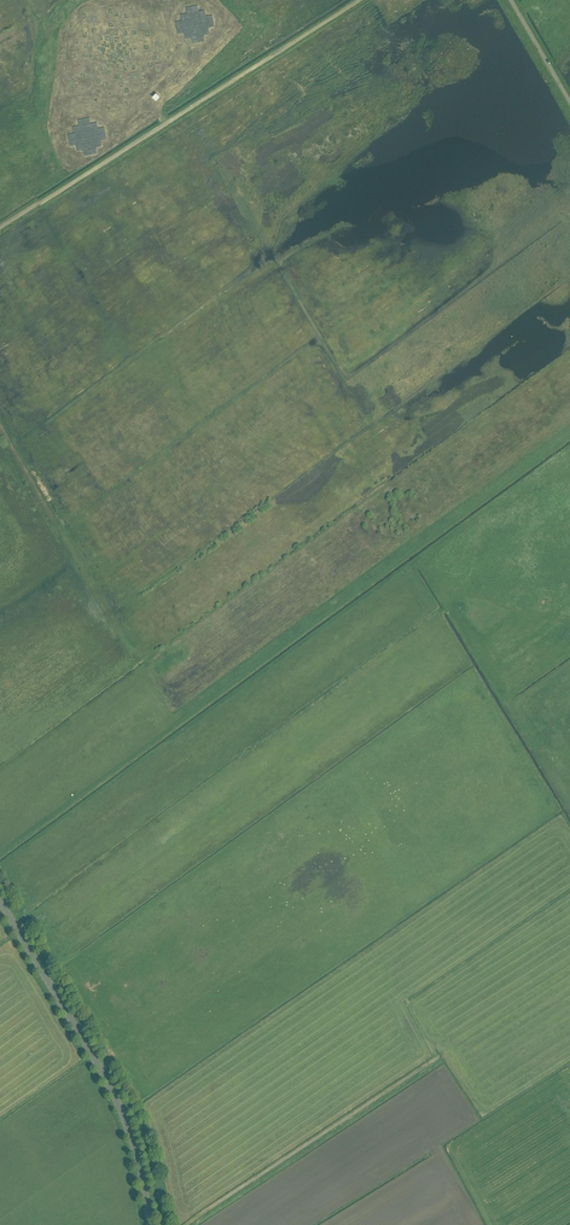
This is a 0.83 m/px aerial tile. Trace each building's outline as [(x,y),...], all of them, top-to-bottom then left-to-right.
[(182,20),(175,21),(178,33),(184,32),(185,38),(191,37),(192,43),(205,40),(203,34),(210,33),(208,27),(214,26),(212,14),(206,15),(205,9),(199,10),(197,4),(185,6),(186,12),(180,14),(182,20)] [(74,132),(68,133),(70,145),(76,144),(77,150),(83,149),(85,155),(97,153),(96,147),(102,145),(100,139),(107,138),(104,126),(98,127),(97,121),(91,122),(90,116),(77,119),(79,125),(72,126),(74,132)]
